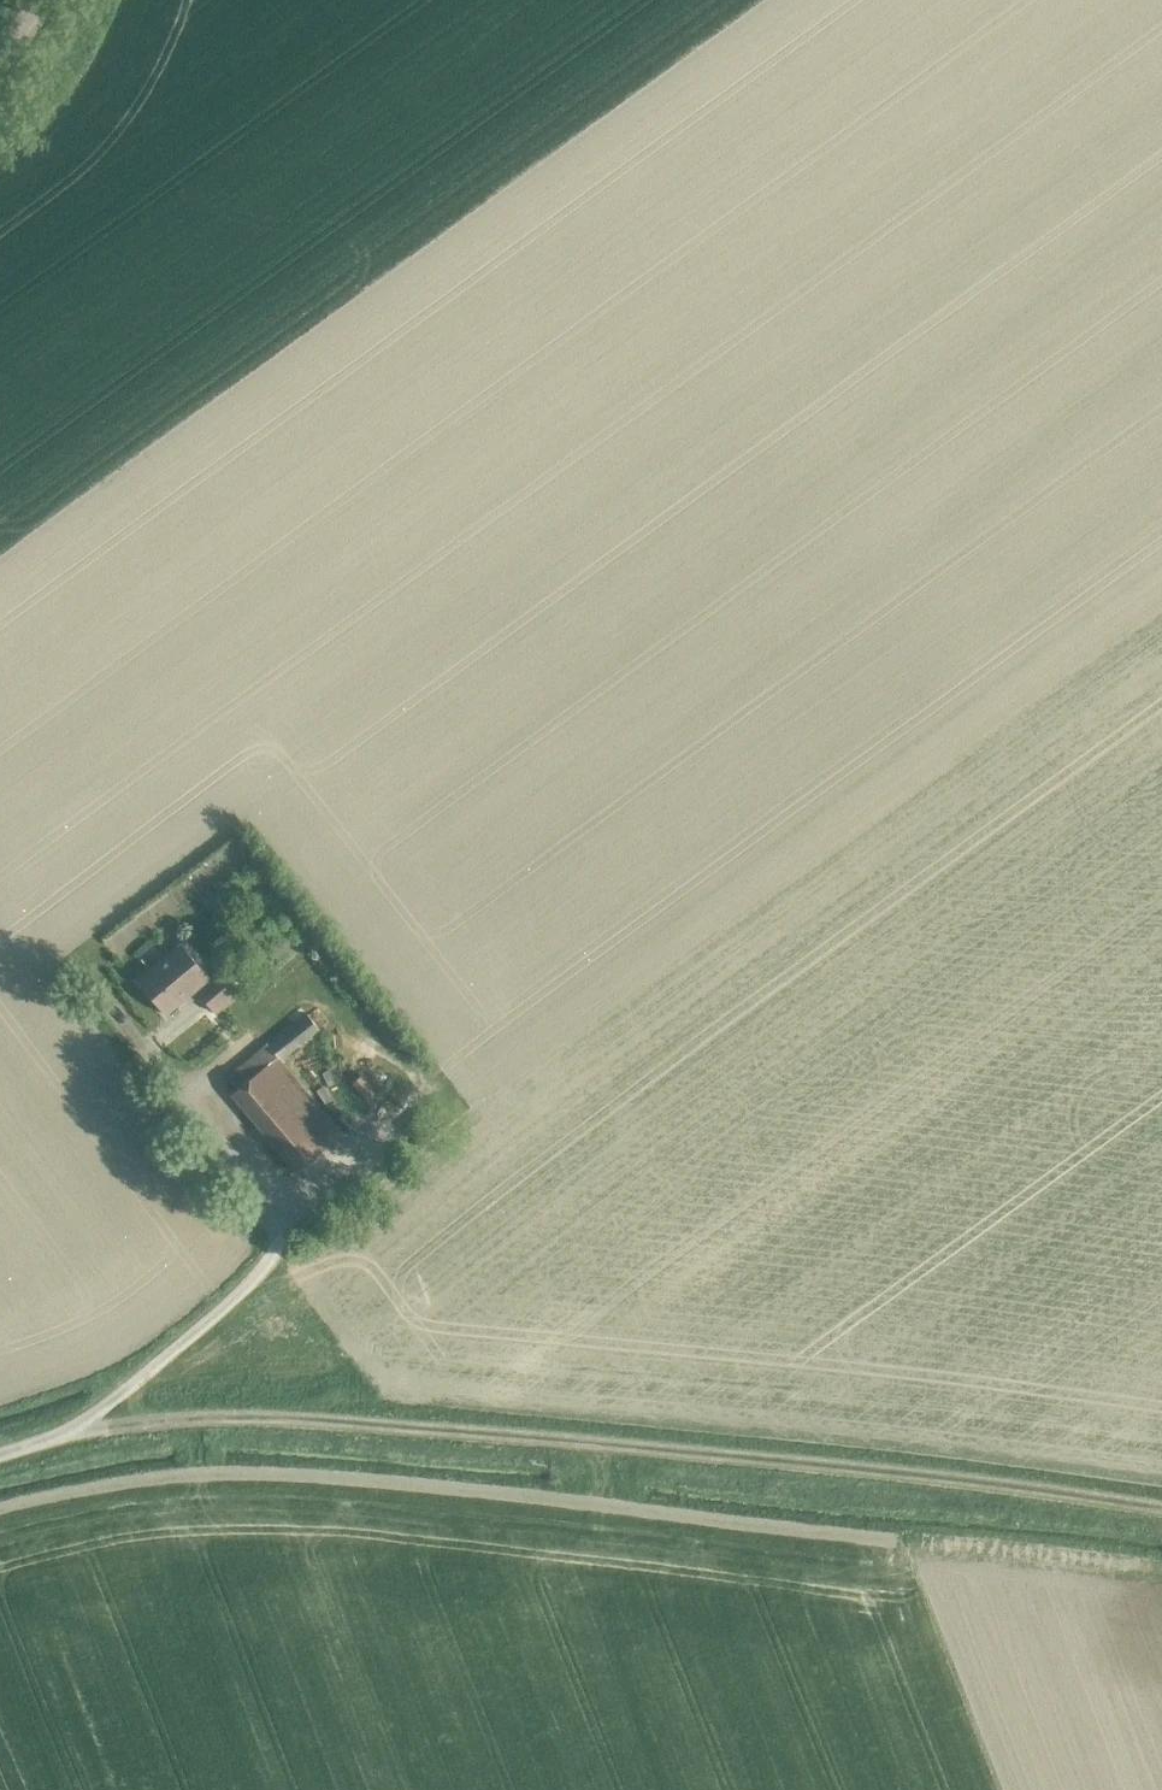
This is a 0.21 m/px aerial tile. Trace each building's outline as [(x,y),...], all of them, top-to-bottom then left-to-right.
[(241,924),(225,934),(232,946),(248,935),(241,924)] [(181,944),(136,981),(164,1014),(194,989),(214,1012),(240,991),(221,969),(210,978),(181,944)] [(282,1060),(320,1029),(308,1014),(270,1046),(268,1044),(227,1077),(237,1089),(232,1093),(297,1172),(344,1134),(282,1060)] [(375,1014),(369,1025),(388,1034),(394,1023),(375,1014)] [(364,1076),(354,1085),(370,1102),(380,1093),(364,1076)]
